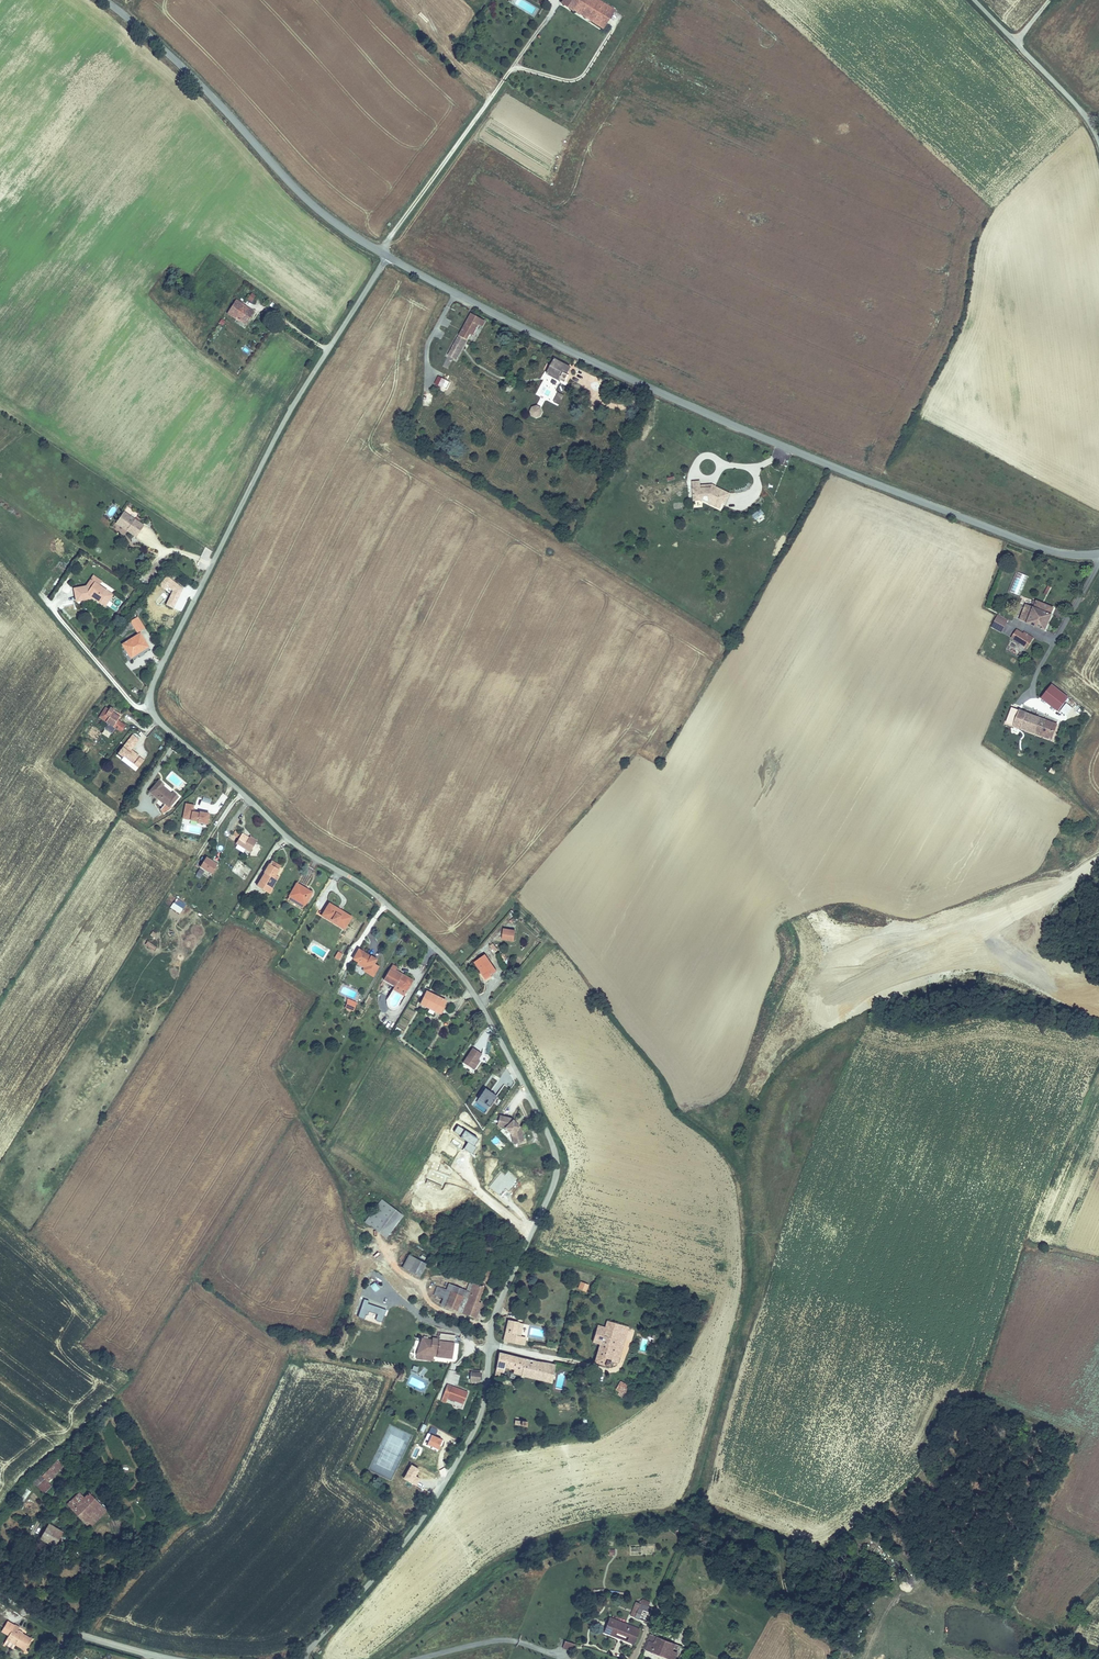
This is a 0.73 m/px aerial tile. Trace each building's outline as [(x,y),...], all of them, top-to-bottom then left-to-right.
[(566,4),(564,8),(574,14),(582,0),(558,0),(566,4)] [(591,0),(582,0),(574,14),(610,35),(621,18),(591,0)] [(247,300),(251,303),(256,296),(251,293),(247,300)] [(253,312),(235,301),(226,314),(245,325),(253,312)] [(472,315),(444,363),(447,365),(450,358),(455,360),(461,348),(462,349),(470,336),(473,337),(479,327),(482,329),(486,322),(472,315)] [(570,368),(555,360),(546,376),(560,384),(561,381),(566,383),(570,376),(566,374),(570,368)] [(442,388),(446,379),(438,376),(434,385),(442,388)] [(554,403),(560,405),(563,395),(557,393),(554,403)] [(544,410),(533,404),(528,414),(539,419),(544,410)] [(701,489),(694,490),(695,501),(702,504),(704,499),(707,499),(708,502),(723,506),(725,501),(727,502),(731,495),(716,488),(715,490),(713,489),(710,489),(710,486),(701,487),(701,489)] [(704,499),(702,504),(721,510),(723,506),(708,502),(707,499),(704,499)] [(758,522),(766,514),(760,508),(752,516),(758,522)] [(127,528),(126,529),(135,536),(143,524),(134,518),(124,511),(117,521),(127,528)] [(127,528),(117,521),(116,522),(126,529),(127,528)] [(1010,592),(1021,596),(1028,575),(1017,572),(1010,592)] [(90,579),(98,585),(101,581),(92,575),(90,579)] [(74,588),(76,601),(93,597),(100,602),(107,590),(98,585),(90,579),(86,586),(74,588)] [(1047,588),(1042,597),(1046,598),(1050,589),(1047,588)] [(107,590),(100,602),(105,605),(112,593),(107,590)] [(1029,607),(1025,605),(1017,620),(1042,632),(1049,617),(1048,616),(1051,610),(1033,601),(1029,607)] [(137,607),(118,633),(122,636),(132,625),(137,633),(144,629),(137,617),(142,610),(137,607)] [(996,616),(989,629),(999,634),(1005,621),(996,616)] [(1015,630),(1009,637),(1025,650),(1028,646),(1027,644),(1031,639),(1023,632),(1021,634),(1015,630)] [(141,634),(122,646),(130,658),(148,647),(141,634)] [(1067,699),(1051,686),(1041,698),(1057,711),(1067,699)] [(1066,702),(1060,711),(1067,716),(1073,707),(1066,702)] [(105,719),(110,711),(105,708),(97,720),(106,726),(109,722),(105,719)] [(122,717),(111,710),(110,711),(105,719),(109,722),(106,726),(107,727),(104,731),(112,737),(115,733),(120,736),(126,728),(118,723),(122,717)] [(1020,730),(1026,714),(1013,710),(1005,724),(1020,730)] [(1026,714),(1020,730),(1051,741),(1056,725),(1026,714)] [(144,760),(131,749),(140,739),(133,734),(116,755),(131,768),(137,761),(141,764),(144,760)] [(1062,760),(1044,754),(1040,764),(1058,771),(1062,760)] [(158,781),(149,793),(169,808),(177,796),(173,793),(171,795),(161,788),(163,785),(158,781)] [(224,804),(228,796),(222,793),(218,801),(224,804)] [(208,824),(210,814),(193,811),(194,805),(184,803),(181,820),(208,824)] [(232,838),(235,833),(228,829),(225,834),(232,838)] [(242,837),(235,833),(232,838),(230,843),(248,853),(256,841),(244,834),(242,837)] [(199,868),(212,875),(218,864),(206,857),(199,868)] [(269,860),(267,864),(276,869),(278,866),(269,860)] [(276,869),(267,864),(262,872),(263,873),(256,885),(266,893),(276,877),(273,875),(276,869)] [(199,868),(195,874),(200,877),(204,871),(199,868)] [(296,883),(289,896),(304,904),(310,894),(303,890),(304,888),(296,883)] [(173,902),(169,908),(179,914),(183,909),(173,902)] [(320,910),(318,913),(344,928),(351,915),(327,903),(323,911),(320,910)] [(502,940),(514,942),(516,930),(504,928),(502,940)] [(147,941),(145,946),(154,951),(156,946),(147,941)] [(374,960),(377,956),(360,946),(355,954),(360,957),(359,959),(364,962),(362,966),(373,973),(379,963),(374,960)] [(338,951),(334,958),(339,961),(343,954),(338,951)] [(498,974),(487,957),(476,964),(487,981),(498,974)] [(392,965),(390,968),(401,975),(403,971),(392,965)] [(414,979),(403,971),(401,975),(390,968),(385,975),(396,983),(398,980),(409,987),(414,979)] [(396,990),(393,988),(388,996),(391,998),(396,990)] [(428,989),(421,1002),(442,1012),(445,1006),(444,1005),(447,999),(428,989)] [(346,999),(343,1002),(352,1008),(355,1004),(346,999)] [(475,1048),(465,1064),(476,1070),(481,1063),(479,1060),(483,1054),(475,1048)] [(485,1089),(474,1105),(485,1113),(496,1097),(485,1089)] [(514,1119),(502,1115),(499,1125),(506,1128),(512,1135),(514,1143),(524,1141),(522,1128),(514,1119)] [(381,1200),(364,1223),(386,1239),(403,1216),(381,1200)] [(419,1278),(426,1265),(408,1256),(401,1269),(419,1278)] [(485,1271),(481,1279),(487,1282),(491,1274),(485,1271)] [(471,1283),(467,1294),(471,1296),(467,1307),(474,1310),(471,1317),(470,1320),(476,1321),(483,1303),(479,1301),(484,1288),(471,1283)] [(590,1286),(582,1283),(579,1291),(587,1294),(590,1286)] [(467,1307),(471,1296),(467,1294),(450,1287),(448,1291),(439,1288),(435,1297),(444,1300),(442,1306),(471,1317),(474,1310),(467,1307)] [(510,1322),(504,1345),(525,1348),(526,1341),(522,1339),(525,1326),(510,1322)] [(607,1326),(606,1330),(602,1341),(618,1346),(613,1367),(618,1368),(629,1333),(607,1326)] [(606,1330),(597,1328),(592,1348),(599,1350),(595,1364),(612,1369),(613,1367),(618,1346),(602,1341),(606,1330)] [(439,1332),(438,1338),(441,1339),(441,1344),(456,1345),(457,1337),(444,1336),(444,1333),(439,1332)] [(422,1341),(419,1356),(454,1361),(456,1345),(441,1344),(441,1339),(438,1338),(438,1340),(431,1339),(431,1342),(422,1341)] [(504,1372),(506,1358),(500,1356),(497,1370),(498,1370),(497,1377),(500,1378),(502,1371),(504,1372)] [(527,1362),(506,1358),(505,1368),(516,1371),(515,1376),(523,1378),(527,1362)] [(547,1368),(527,1362),(523,1378),(544,1382),(547,1368)] [(555,1369),(547,1368),(544,1382),(552,1385),(555,1369)] [(472,1376),(471,1384),(479,1385),(480,1377),(472,1376)] [(620,1384),(616,1394),(619,1400),(621,1401),(627,1387),(620,1384)] [(453,1390),(450,1400),(465,1405),(470,1393),(464,1390),(464,1394),(459,1393),(460,1390),(455,1387),(453,1390)] [(630,1388),(627,1387),(621,1401),(624,1402),(630,1388)] [(56,1458),(42,1474),(46,1478),(50,1473),(54,1477),(64,1465),(56,1458)] [(45,1480),(40,1486),(46,1491),(50,1485),(45,1480)] [(77,1493),(67,1506),(86,1521),(101,1504),(88,1494),(84,1498),(77,1493)] [(101,1504),(86,1521),(92,1527),(107,1509),(101,1504)] [(62,1533),(49,1526),(41,1539),(55,1546),(62,1533)] [(648,1624),(654,1609),(636,1603),(630,1617),(648,1624)] [(604,1644),(614,1619),(608,1617),(597,1638),(596,1640),(604,1644)] [(644,1632),(614,1619),(604,1644),(615,1648),(619,1639),(627,1642),(623,1652),(635,1656),(644,1632)] [(8,1634),(14,1624),(7,1620),(1,1629),(8,1634)] [(14,1623),(14,1624),(8,1634),(3,1642),(12,1647),(15,1642),(26,1649),(32,1639),(18,1631),(21,1626),(14,1623)] [(597,1638),(603,1626),(598,1624),(592,1636),(597,1638)] [(653,1637),(647,1653),(663,1658),(682,1658),(684,1658),(690,1658),(692,1655),(685,1652),(685,1649),(653,1637)] [(619,1639),(615,1648),(623,1652),(627,1642),(619,1639)]
